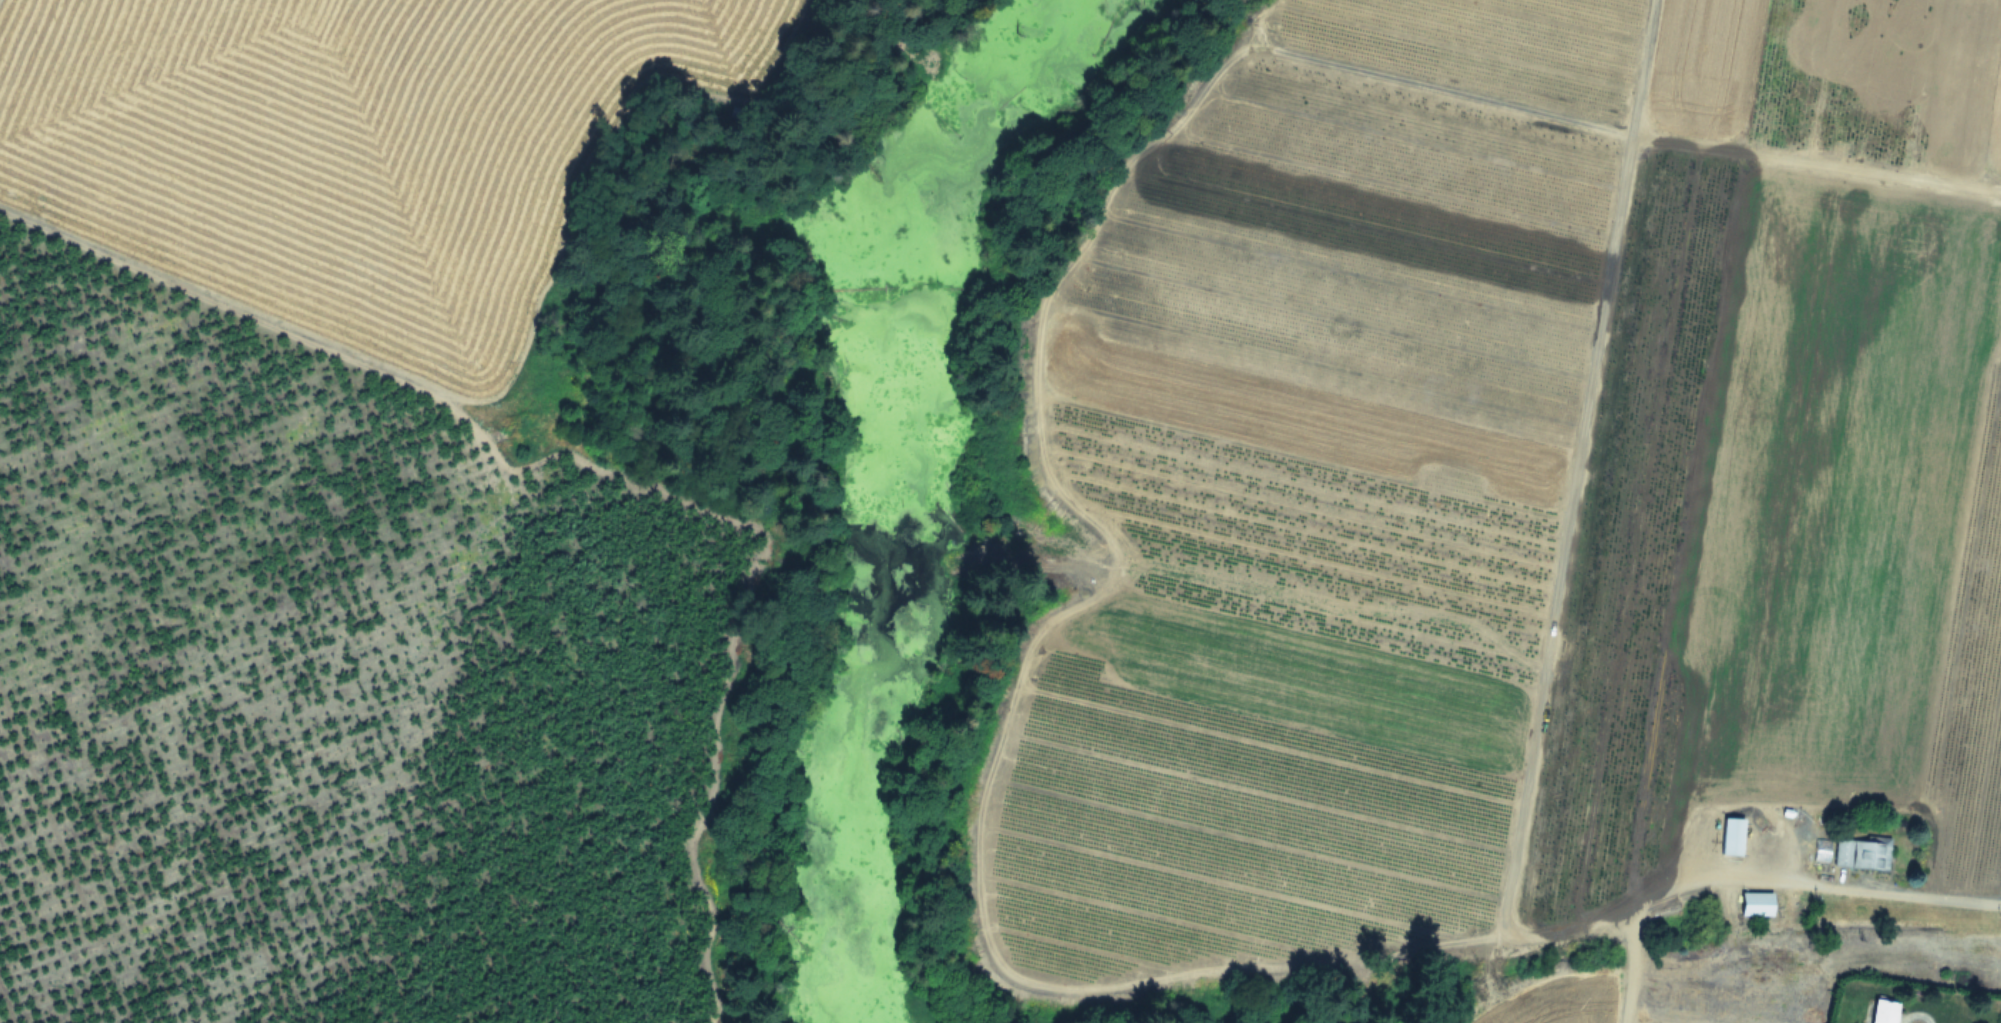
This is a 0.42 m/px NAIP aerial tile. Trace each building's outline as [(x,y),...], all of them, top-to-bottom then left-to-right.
[(1723,854),(1743,854),(1743,817),(1723,817),(1723,854)] [(1888,870),(1891,839),(1836,835),(1833,866),(1888,870)] [(1825,840),(1815,840),(1815,860),(1825,860),(1825,840)] [(1772,915),(1772,891),(1740,891),(1740,915),(1772,915)] [(1899,1001),(1874,998),(1871,1022),(1896,1022),(1899,1001)]
